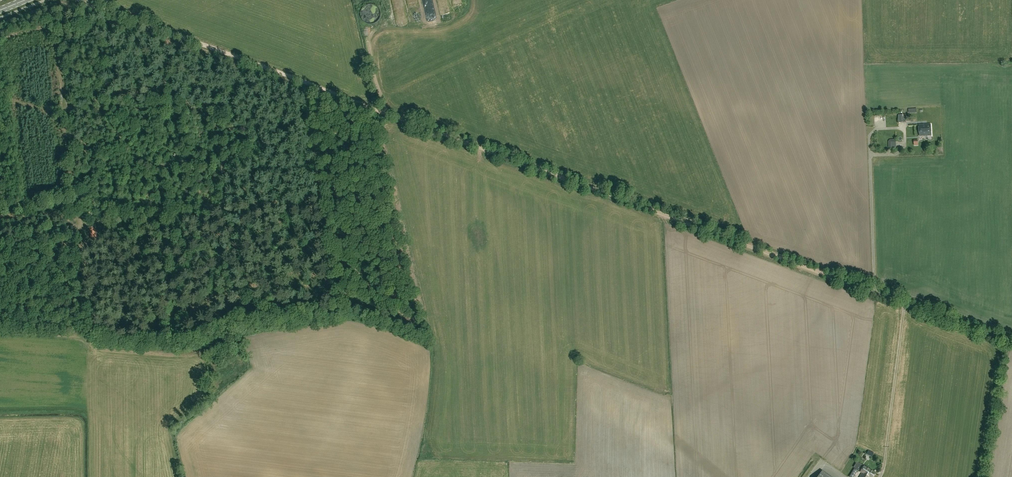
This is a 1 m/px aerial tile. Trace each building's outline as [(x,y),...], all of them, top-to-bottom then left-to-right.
[(931,124),(919,125),(919,136),(931,135),(931,124)] [(895,472),(900,455),(889,452),(883,469),(895,472)] [(862,472),(866,466),(860,463),(850,458),(842,473),(848,476),(853,467),(855,468),(856,468),(862,472)] [(862,472),(859,476),(873,476),(876,472),(866,466),(862,472)]
